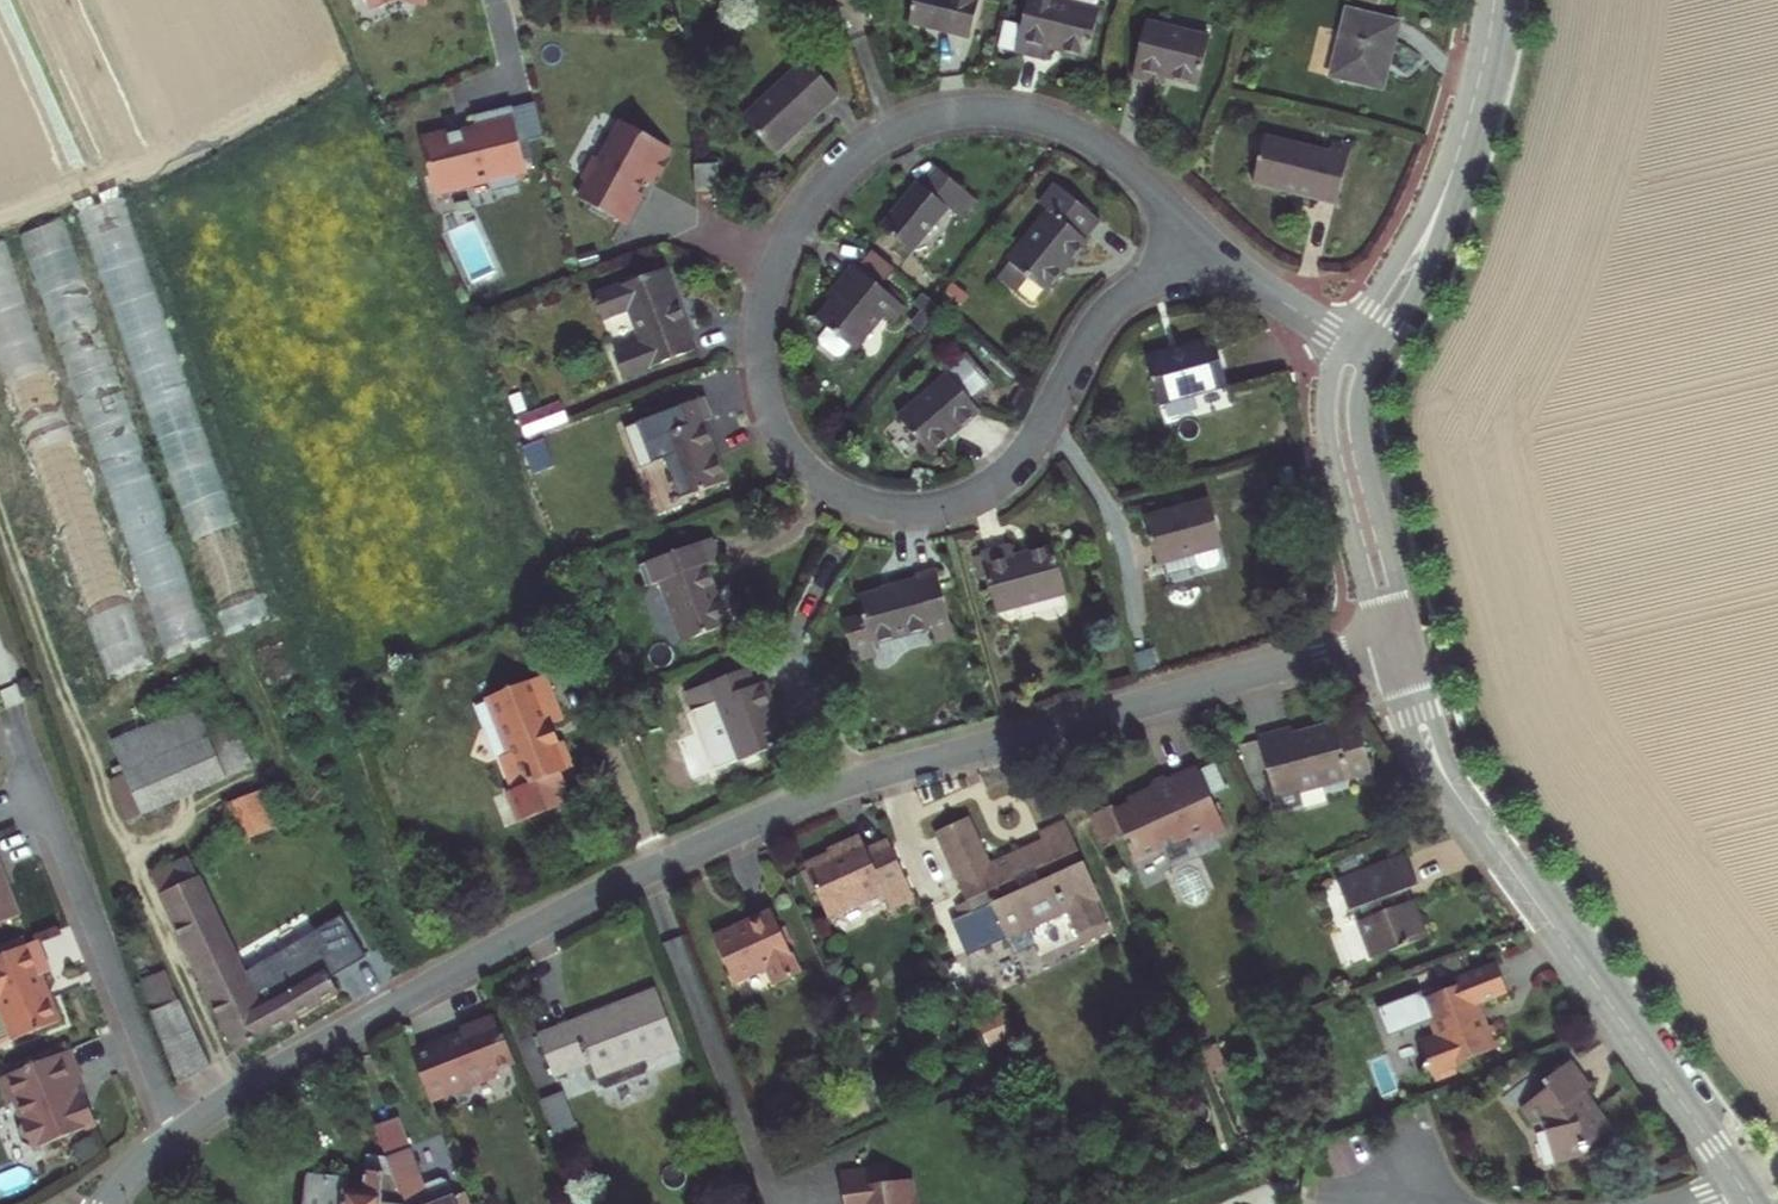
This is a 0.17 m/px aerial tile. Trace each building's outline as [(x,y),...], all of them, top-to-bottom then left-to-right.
[(376,11),(381,9),(384,13),(400,6),(398,1),(399,0),(370,0),(376,11)] [(432,9),(435,0),(409,0),(432,9)] [(944,0),(920,0),(914,29),(957,37),(975,41),(984,0),(945,0),(944,0)] [(1104,9),(1101,8),(1103,0),(1033,0),(1022,53),(1055,60),(1058,47),(1068,49),(1094,54),(1104,9)] [(1362,29),(1338,23),(1328,66),(1405,82),(1414,43),(1419,19),(1367,6),(1362,29)] [(1207,29),(1148,17),(1137,67),(1151,70),(1152,64),(1162,66),(1198,73),(1207,29)] [(816,65),(758,130),(794,160),(833,116),(852,95),(816,65)] [(542,107),(523,111),(531,146),(550,142),(542,107)] [(463,133),(430,140),(442,194),(497,182),(500,195),(525,189),(522,176),(537,173),(531,146),(523,111),(487,120),(489,129),(477,132),(477,134),(471,136),(464,137),(463,133)] [(589,203),(635,229),(652,199),(649,197),(652,191),(655,186),(660,189),(666,178),(670,181),(678,166),(674,163),(680,153),(633,126),(611,164),(605,166),(596,181),(598,187),(589,203)] [(1351,150),(1285,135),(1275,180),(1320,190),(1361,200),(1375,142),(1354,137),(1351,150)] [(722,162),(696,163),(697,190),(720,190),(722,162)] [(919,195),(891,234),(926,259),(972,194),(942,173),(930,191),(925,186),(919,195)] [(1055,203),(1019,263),(1042,278),(1059,290),(1089,247),(1099,232),(1093,228),(1106,208),(1063,178),(1049,197),(1055,203)] [(124,196),(0,240),(0,382),(110,681),(273,617),(124,196)] [(883,258),(866,281),(892,299),(908,275),(883,258)] [(1042,278),(1019,263),(1007,282),(1030,298),(1042,278)] [(849,315),(834,338),(844,344),(836,356),(838,362),(854,374),(861,372),(868,362),(873,365),(898,328),(908,335),(920,319),(892,299),(866,281),(862,279),(851,295),(859,301),(849,315)] [(676,287),(623,308),(636,341),(647,337),(655,358),(628,369),(637,392),(707,364),(692,328),(676,287)] [(1177,344),(1161,349),(1176,397),(1241,376),(1226,328),(1177,344)] [(978,439),(1004,416),(993,403),(1010,388),(988,363),(924,421),(957,458),(978,439)] [(524,437),(568,420),(559,397),(515,414),(524,437)] [(719,407),(678,423),(687,444),(674,450),(697,507),(740,490),(722,447),(717,434),(728,430),(719,407)] [(1231,540),(1219,498),(1167,511),(1157,514),(1170,558),(1231,540)] [(726,548),(672,572),(678,589),(672,591),(697,649),(716,640),(721,651),(739,643),(735,635),(742,632),(728,601),(718,575),(735,568),(726,548)] [(1034,550),(1003,559),(1020,619),(1088,599),(1075,553),(1046,561),(1037,563),(1034,550)] [(916,594),(877,605),(886,638),(863,644),(870,672),(897,665),(892,650),(955,633),(958,646),(975,641),(957,577),(941,581),(943,587),(916,594)] [(570,669),(510,690),(530,745),(521,748),(533,782),(593,760),(584,734),(578,737),(574,725),(570,716),(585,711),(570,669)] [(765,677),(706,703),(714,720),(735,711),(760,767),(784,756),(803,747),(780,694),(774,697),(765,677)] [(1284,710),(1251,723),(1285,803),(1308,793),(1301,780),(1372,748),(1350,698),(1329,707),(1326,700),(1309,707),(1287,717),(1284,710)] [(126,754),(137,779),(127,787),(145,829),(231,792),(200,722),(126,754)] [(1160,841),(1166,855),(1184,847),(1182,840),(1190,836),(1186,826),(1203,818),(1212,822),(1220,818),(1192,755),(1171,765),(1164,768),(1161,764),(1149,770),(1147,777),(1133,784),(1128,797),(1111,805),(1133,853),(1160,841)] [(240,842),(283,825),(267,786),(224,803),(240,842)] [(1062,896),(1073,921),(1098,909),(1086,885),(1092,883),(1076,847),(1069,850),(1063,838),(1070,835),(1055,801),(1030,813),(1035,823),(1011,834),(980,849),(960,805),(927,819),(963,899),(981,890),(1004,940),(1025,930),(1019,915),(1062,896)] [(915,900),(889,842),(869,852),(863,838),(842,848),(810,863),(834,916),(887,892),(895,909),(915,900)] [(1407,850),(1339,876),(1349,905),(1363,900),(1368,913),(1362,915),(1377,955),(1427,936),(1414,901),(1408,903),(1405,896),(1403,889),(1420,883),(1407,850)] [(268,1019),(242,963),(202,876),(194,864),(158,885),(241,1058),(269,1042),(295,1027),(286,1012),(268,1019)] [(15,911),(0,875),(0,918),(15,911)] [(756,948),(765,970),(794,957),(767,893),(743,904),(706,920),(724,961),(756,948)] [(1354,926),(1331,934),(1344,968),(1367,960),(1354,926)] [(33,940),(0,954),(0,1015),(10,1039),(56,1020),(42,985),(36,972),(45,968),(33,940)] [(324,963),(335,987),(360,978),(344,941),(319,950),(324,963)] [(341,1001),(335,987),(324,963),(296,975),(278,984),(262,953),(242,963),(268,1019),(286,1012),(295,1027),(319,1014),(341,1001)] [(1442,1028),(1421,1036),(1434,1072),(1473,1058),(1471,1052),(1507,1038),(1500,1018),(1489,1022),(1485,1010),(1482,1002),(1512,990),(1499,956),(1456,972),(1460,982),(1429,993),(1442,1028)] [(162,963),(142,972),(183,1094),(207,1082),(162,963)] [(604,1088),(688,1059),(667,1000),(574,1032),(546,1042),(561,1084),(598,1071),(604,1088)] [(472,1043),(426,1059),(443,1105),(513,1079),(514,1077),(513,1073),(535,1064),(518,1019),(481,1033),(484,1038),(480,1042),(476,1047),(472,1043)] [(82,1081),(68,1047),(0,1075),(9,1096),(14,1093),(22,1115),(18,1117),(30,1146),(96,1119),(85,1093),(78,1096),(76,1091),(73,1085),(82,1081)] [(1554,1080),(1527,1099),(1542,1118),(1551,1116),(1564,1163),(1599,1151),(1596,1144),(1624,1124),(1608,1103),(1601,1107),(1594,1097),(1588,1087),(1600,1078),(1581,1051),(1549,1074),(1554,1080)] [(562,1090),(541,1098),(554,1134),(576,1126),(562,1090)] [(407,1203),(461,1203),(456,1187),(448,1183),(430,1189),(409,1131),(386,1138),(394,1162),(407,1203)] [(394,1162),(370,1159),(367,1200),(353,1200),(353,1188),(309,1185),(307,1203),(407,1203),(394,1162)] [(845,1181),(848,1203),(915,1203),(916,1201),(914,1185),(894,1187),(891,1168),(873,1171),(874,1177),(845,1181)]
